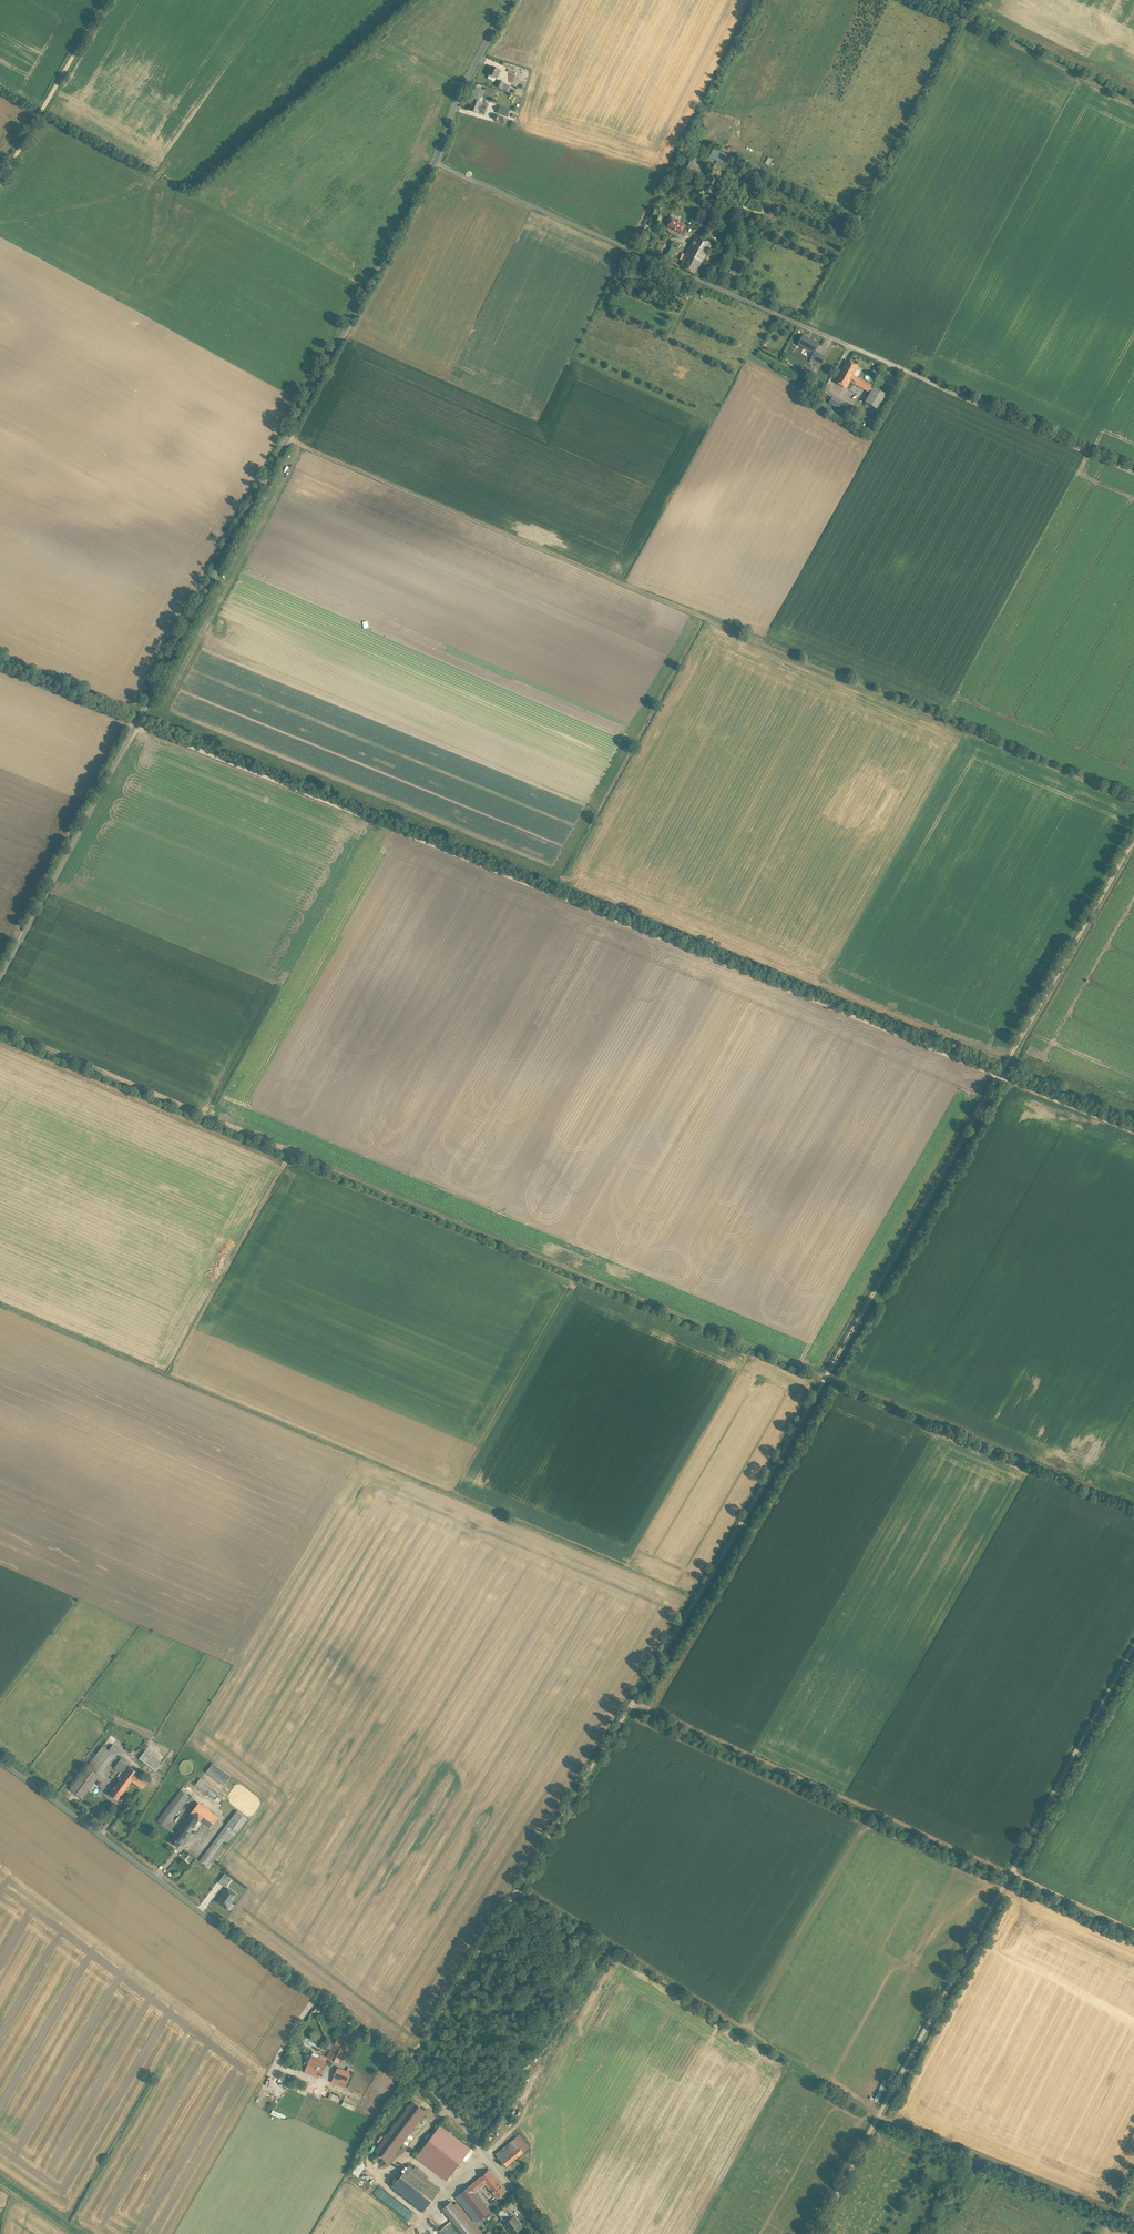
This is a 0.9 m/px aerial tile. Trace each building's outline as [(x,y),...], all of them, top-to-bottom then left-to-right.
[(500,71),(492,66),(487,74),(496,79),(500,71)] [(504,83),(499,80),(496,86),(501,89),(502,88),(504,83)] [(483,91),(475,88),(473,95),(472,95),(470,100),(472,100),(468,110),(478,114),(478,112),(483,114),(486,107),(480,105),(481,103),(477,101),(478,96),(481,97),(483,91)] [(510,109),(500,106),(498,113),(508,117),(510,109)] [(713,150),(710,158),(728,166),(732,158),(713,150)] [(693,163),(687,160),(683,169),(689,172),(693,163)] [(719,182),(710,177),(703,190),(713,195),(717,186),(719,186),(720,184),(719,182)] [(710,212),(700,230),(705,233),(714,214),(710,212)] [(684,225),(672,218),(668,226),(680,233),(683,234),(685,231),(682,229),(684,225)] [(711,244),(697,237),(692,246),(706,253),(705,253),(706,253),(711,244)] [(672,246),(669,255),(674,257),(677,249),(672,246)] [(706,253),(692,246),(681,267),(694,274),(705,253),(706,253)] [(818,344),(803,336),(798,344),(813,353),(818,344)] [(825,357),(815,351),(810,360),(817,364),(818,362),(822,363),(825,357)] [(848,361),(840,374),(850,379),(852,375),(857,366),(848,361)] [(850,379),(840,374),(836,382),(845,388),(849,381),(850,379)] [(873,387),(852,375),(850,379),(849,381),(870,392),(873,387)] [(886,394),(873,387),(870,392),(865,402),(877,409),(886,394)] [(851,408),(832,397),(829,403),(848,414),(851,408)] [(102,1746),(86,1767),(99,1776),(114,1755),(102,1746)] [(160,1765),(144,1752),(139,1758),(156,1770),(160,1765)] [(129,1767),(120,1759),(114,1767),(123,1774),(129,1767)] [(195,1771),(196,1767),(195,1764),(193,1762),(190,1760),(187,1759),(184,1760),(182,1762),(180,1765),(179,1768),(180,1771),(182,1773),(184,1775),(188,1776),(191,1775),(193,1773),(195,1771)] [(231,1776),(213,1763),(208,1770),(225,1783),(231,1776)] [(123,1774),(114,1786),(122,1792),(131,1781),(137,1773),(137,1772),(129,1766),(123,1774)] [(99,1776),(86,1767),(70,1789),(82,1798),(99,1776)] [(148,1781),(137,1773),(131,1781),(142,1789),(148,1781)] [(219,1792),(200,1778),(195,1785),(214,1799),(219,1792)] [(93,1792),(101,1782),(97,1779),(89,1789),(93,1792)] [(122,1792),(114,1786),(109,1793),(117,1799),(122,1792)] [(181,1789),(157,1821),(166,1827),(167,1826),(190,1796),(181,1789)] [(224,1800),(218,1796),(215,1800),(221,1804),(224,1800)] [(218,1818),(199,1803),(191,1813),(191,1814),(199,1820),(202,1822),(210,1828),(218,1818)] [(237,1811),(200,1860),(206,1864),(208,1862),(220,1845),(233,1829),(243,1815),(237,1811)] [(191,1814),(176,1833),(184,1839),(192,1828),(199,1820),(191,1814)] [(243,1815),(233,1829),(237,1832),(247,1818),(243,1815)] [(199,1820),(192,1828),(196,1831),(202,1822),(199,1820)] [(176,1833),(167,1826),(166,1827),(175,1834),(176,1833)] [(184,1839),(176,1833),(175,1834),(171,1840),(179,1846),(184,1839)] [(220,1845),(208,1862),(211,1864),(224,1848),(220,1845)] [(191,1864),(196,1857),(190,1854),(186,1861),(191,1864)] [(232,1879),(224,1874),(218,1882),(226,1887),(232,1879)] [(227,1888),(218,1900),(228,1907),(237,1895),(227,1888)] [(338,2038),(335,2044),(334,2043),(327,2056),(338,2062),(344,2049),(345,2049),(348,2042),(338,2038)] [(320,2059),(312,2055),(308,2064),(321,2069),(326,2057),(321,2055),(320,2059)] [(321,2069),(308,2064),(306,2070),(319,2076),(321,2069)] [(347,2071),(338,2067),(332,2082),(345,2087),(352,2069),(348,2067),(347,2071)] [(526,2085),(531,2086),(535,2073),(531,2071),(526,2085)] [(282,2085),(307,2094),(309,2089),(309,2092),(312,2084),(302,2080),(296,2080),(307,2084),(307,2088),(301,2086),(301,2083),(295,2082),(293,2082),(292,2082),(284,2079),(282,2085)] [(390,2162),(425,2110),(410,2100),(375,2152),(390,2162)] [(356,2107),(343,2101),(342,2105),(354,2110),(356,2107)] [(471,2149),(440,2125),(423,2148),(427,2151),(453,2171),(471,2149)] [(529,2147),(519,2134),(513,2139),(523,2152),(529,2147)] [(523,2152),(513,2139),(496,2153),(506,2166),(523,2152)] [(423,2148),(416,2157),(420,2160),(427,2151),(423,2148)] [(453,2171),(427,2151),(420,2160),(447,2180),(453,2171)] [(423,2175),(425,2173),(416,2165),(414,2167),(423,2175)] [(440,2189),(409,2166),(393,2186),(424,2210),(440,2189)] [(501,2184),(489,2170),(481,2177),(486,2183),(487,2185),(492,2191),(501,2184)] [(481,2177),(469,2186),(475,2192),(479,2189),(486,2183),(481,2177)] [(501,2184),(492,2191),(494,2194),(497,2197),(506,2190),(501,2184)] [(492,2191),(487,2185),(484,2187),(489,2194),(492,2191)] [(475,2192),(469,2186),(461,2193),(478,2213),(490,2203),(489,2202),(488,2202),(487,2201),(485,2202),(480,2196),(479,2197),(475,2192)] [(489,2202),(490,2203),(479,2189),(475,2192),(479,2197),(480,2196),(485,2202),(487,2201),(488,2202),(489,2202)] [(478,2213),(461,2193),(456,2197),(476,2222),(481,2218),(478,2213)] [(451,2201),(442,2208),(463,2233),(478,2233),(451,2201)] [(511,2217),(504,2208),(497,2213),(505,2222),(511,2217)] [(522,2227),(514,2216),(511,2217),(505,2222),(513,2233),(522,2227)]
